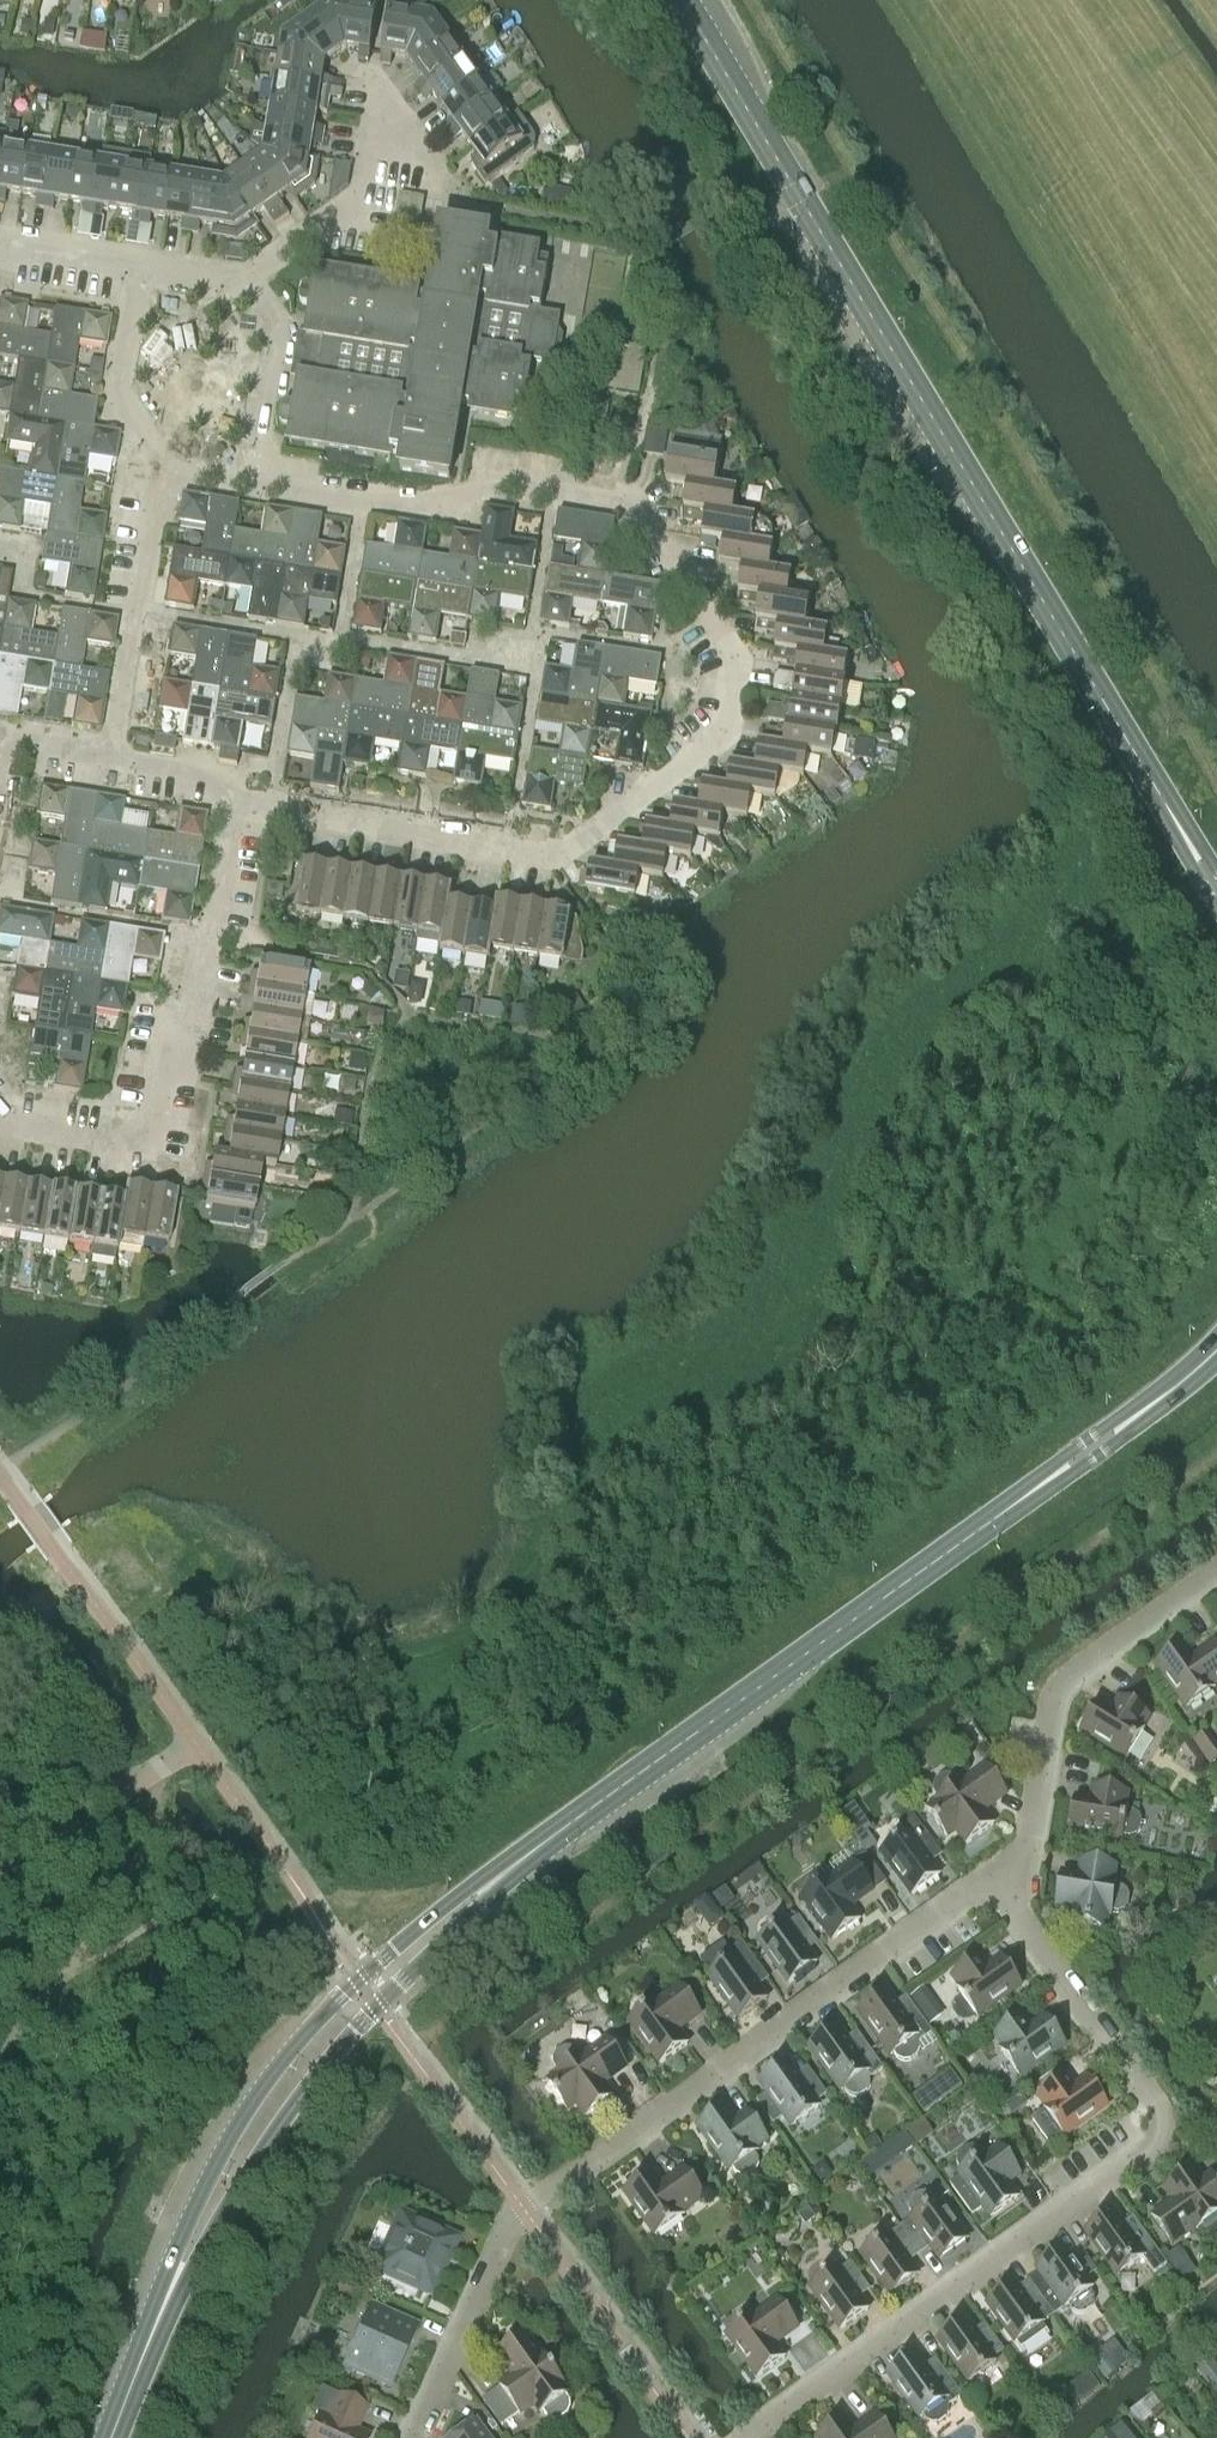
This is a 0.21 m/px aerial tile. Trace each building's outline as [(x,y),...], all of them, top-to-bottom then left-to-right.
[(278,2),(284,10),(297,1),(296,0),(281,0),(278,2)] [(306,14),(335,55),(345,48),(353,3),(336,0),(333,0),(312,15),(309,12),(306,14)] [(353,3),(345,48),(360,51),(358,60),(369,62),(379,0),(353,0),(353,3)] [(407,58),(415,13),(417,1),(410,0),(391,0),(380,64),(390,65),(392,56),(407,58)] [(415,13),(407,58),(414,68),(455,39),(453,35),(449,38),(434,16),(415,13)] [(335,55),(306,14),(302,17),(305,20),(283,36),(280,55),(325,63),(325,62),(335,55)] [(24,20),(21,34),(31,36),(33,22),(24,20)] [(46,21),(44,35),(52,36),(54,22),(46,21)] [(415,86),(421,94),(470,59),(467,55),(464,58),(452,42),(456,40),(455,39),(414,68),(423,81),(415,86)] [(272,74),(271,79),(331,88),(332,79),(323,78),(325,63),(280,55),(276,75),(272,74)] [(470,59),(421,94),(426,101),(434,95),(443,108),(480,81),(468,65),(472,62),(470,59)] [(331,88),(271,79),(271,83),(275,83),(272,104),(317,111),(327,113),(330,97),(342,99),(343,90),(331,88)] [(444,126),(449,133),(498,98),(495,95),(492,97),(480,81),(443,108),(452,120),(444,126)] [(462,135),(471,148),(509,121),(497,104),(500,102),(498,98),(449,133),(454,141),(462,135)] [(264,123),(263,128),(323,137),(324,128),(315,127),(317,111),(272,104),(268,124),(264,123)] [(518,114),(509,121),(471,148),(478,156),(472,160),(473,166),(476,171),(486,184),(531,152),(534,148),(536,144),(535,139),(533,135),(518,114)] [(198,119),(190,123),(194,132),(202,128),(198,119)] [(323,137),(263,128),(263,132),(267,132),(264,152),(309,160),(309,158),(312,144),(321,146),(323,137)] [(0,178),(0,201),(5,202),(7,192),(22,195),(29,150),(10,146),(10,142),(6,141),(0,178)] [(36,207),(45,208),(54,149),(50,149),(49,153),(29,150),(22,195),(37,197),(36,207)] [(55,200),(70,203),(78,158),(58,154),(58,150),(54,149),(45,208),(54,210),(55,200)] [(103,208),(118,211),(128,154),(104,150),(102,157),(93,216),(102,218),(103,208)] [(264,153),(263,153),(290,190),(289,191),(295,199),(315,184),(319,160),(309,158),(309,160),(264,152),(264,153)] [(290,190),(263,153),(247,165),(244,161),(241,164),(276,212),(283,206),(278,199),(289,191),(290,190)] [(141,224),(151,165),(152,158),(128,154),(118,211),(134,213),(132,223),(141,224)] [(84,215),(93,216),(102,157),(98,156),(97,161),(78,158),(70,203),(85,205),(84,215)] [(240,170),(224,181),(251,218),(252,218),(263,209),(269,217),(276,212),(241,164),(237,166),(240,170)] [(152,216),(167,219),(174,174),(154,170),(155,166),(151,165),(141,224),(150,226),(152,216)] [(181,231),(190,232),(200,173),(195,172),(195,177),(174,174),(167,219),(183,221),(181,231)] [(200,224),(214,226),(216,227),(223,182),(203,178),(204,174),(200,173),(190,232),(199,234),(200,224)] [(500,180),(492,186),(500,197),(508,191),(500,180)] [(223,182),(216,227),(214,226),(213,236),(237,240),(258,225),(252,218),(251,218),(224,181),(223,182)] [(546,208),(569,212),(572,195),(549,191),(546,208)] [(401,194),(396,220),(420,224),(424,198),(401,194)] [(289,215),(283,206),(276,212),(269,217),(275,225),(289,215)] [(428,295),(418,293),(419,287),(386,281),(387,280),(351,274),(350,275),(318,270),(315,285),(306,283),(302,286),(300,302),(302,306),(311,308),(307,336),(308,336),(301,377),(300,376),(295,405),(286,403),(282,406),(280,422),(283,426),(292,427),(289,442),(322,448),(321,449),(358,455),(358,454),(391,459),(392,453),(402,454),(400,469),(449,477),(462,403),(472,405),(471,413),(511,419),(513,406),(523,408),(523,414),(524,414),(533,361),(553,364),(555,350),(563,345),(564,336),(559,329),(561,315),(541,312),(550,259),(549,258),(548,264),(537,262),(539,249),(499,243),(498,247),(488,245),(490,231),(440,223),(428,295)] [(227,249),(225,259),(244,262),(245,251),(227,249)] [(17,361),(45,365),(50,337),(24,332),(28,305),(0,300),(0,358),(17,361)] [(50,337),(45,365),(74,370),(78,343),(106,347),(111,318),(55,309),(50,337)] [(606,353),(601,387),(640,394),(646,359),(606,353)] [(91,364),(90,370),(101,371),(102,362),(96,360),(91,364)] [(45,365),(17,361),(13,387),(0,385),(0,414),(8,416),(36,420),(45,365)] [(36,420),(64,425),(93,429),(97,401),(70,397),(74,370),(45,365),(36,420)] [(90,374),(89,380),(92,385),(99,386),(100,376),(90,374)] [(610,401),(591,398),(585,436),(604,439),(610,401)] [(27,475),(55,480),(64,425),(36,420),(8,416),(4,444),(31,448),(27,475)] [(665,482),(688,485),(688,484),(714,488),(714,487),(722,440),(719,440),(712,423),(692,436),(674,433),(665,482)] [(64,425),(55,480),(84,485),(88,458),(116,462),(120,434),(93,429),(64,425)] [(48,522),(55,480),(27,475),(0,471),(0,529),(19,532),(21,518),(48,522)] [(55,480),(48,522),(46,535),(102,545),(107,516),(79,512),(84,485),(55,480)] [(737,490),(714,487),(714,488),(688,484),(688,485),(684,509),(706,513),(706,512),(732,516),(733,515),(737,490)] [(206,527),(202,554),(231,558),(235,530),(240,503),(184,493),(179,522),(206,527)] [(782,502),(799,529),(813,520),(796,493),(782,502)] [(742,505),(740,516),(755,518),(757,507),(742,505)] [(262,535),(235,530),(231,558),(286,568),(295,512),(267,507),(262,535)] [(482,535),(477,564),(534,573),(538,545),(511,540),(515,513),(487,508),(482,535)] [(755,518),(733,515),(732,516),(706,512),(706,513),(684,509),(682,521),(704,525),(702,537),(716,540),(724,541),(724,540),(751,544),(751,542),(771,546),(773,537),(773,535),(773,533),(772,531),(771,529),(770,527),(769,525),(767,524),(765,523),(763,522),(755,520),(755,518)] [(577,571),(606,576),(615,521),(559,511),(554,540),(582,545),(577,571)] [(286,568),(342,577),(346,549),(319,544),(323,517),(295,512),(286,568)] [(366,545),(362,573),(418,582),(423,554),(427,526),(399,522),(394,549),(366,545)] [(473,591),(477,564),(482,535),(454,531),(449,558),(423,554),(418,582),(473,591)] [(93,601),(102,545),(46,535),(41,564),(68,568),(64,596),(93,601)] [(702,537),(701,545),(715,547),(716,540),(702,537)] [(769,572),(769,570),(773,546),(771,546),(751,542),(751,544),(724,540),(724,541),(720,565),(743,569),(743,567),(769,572)] [(199,583),(226,587),(231,558),(202,554),(174,549),(165,606),(194,610),(199,583)] [(553,552),(550,567),(560,568),(563,554),(553,552)] [(286,568),(231,558),(226,587),(253,592),(248,619),(276,624),(286,568)] [(477,564),(473,591),(468,620),(497,625),(501,597),(529,601),(534,573),(477,564)] [(601,605),(606,576),(577,571),(560,568),(550,567),(540,623),(569,628),(574,600),(601,605)] [(791,574),(769,570),(769,572),(743,567),(743,569),(739,593),(761,597),(761,595),(787,600),(787,598),(791,574)] [(342,577),(286,568),(276,624),(305,629),(309,601),(337,605),(342,577)] [(2,630),(7,601),(12,573),(0,572),(0,629),(2,630)] [(413,611),(418,582),(362,573),(352,629),(382,634),(386,606),(413,611)] [(36,574),(34,587),(37,588),(44,588),(45,575),(39,574),(36,574)] [(662,585),(606,576),(601,605),(628,609),(623,637),(652,642),(662,585)] [(473,591),(418,582),(413,611),(409,638),(437,643),(441,615),(468,620),(473,591)] [(805,628),(805,627),(810,602),(787,598),(787,600),(761,595),(761,597),(739,593),(737,605),(759,608),(757,620),(779,624),(779,623),(805,628)] [(2,630),(0,645),(0,657),(53,666),(57,638),(31,633),(35,606),(7,601),(2,630)] [(210,601),(209,609),(218,611),(220,602),(210,601)] [(225,604),(223,613),(232,615),(234,606),(225,604)] [(53,666),(81,671),(86,644),(113,648),(118,619),(62,610),(57,638),(53,666)] [(515,617),(514,625),(524,626),(525,618),(515,617)] [(322,619),(321,628),(330,630),(331,620),(322,619)] [(828,631),(805,627),(805,628),(779,623),(779,624),(757,620),(755,632),(777,636),(775,649),(799,653),(799,652),(824,656),(824,654),(828,631)] [(389,624),(387,632),(397,634),(398,630),(393,625),(389,624)] [(599,624),(598,632),(607,633),(608,630),(604,625),(599,624)] [(197,660),(192,686),(221,691),(230,635),(174,626),(169,655),(197,660)] [(452,633),(450,645),(464,647),(466,636),(452,633)] [(258,640),(230,635),(221,691),(277,700),(281,672),(254,668),(258,640)] [(597,704),(606,649),(578,644),(573,671),(545,667),(541,695),(597,704)] [(606,649),(597,704),(625,709),(629,682),(657,687),(662,658),(606,649)] [(795,676),(846,684),(846,683),(844,682),(848,658),(824,654),(824,656),(799,652),(799,653),(775,649),(773,661),(797,665),(795,676)] [(358,652),(356,667),(369,669),(371,654),(358,652)] [(17,718),(21,690),(48,695),(53,666),(0,657),(0,715),(17,718)] [(353,708),(407,717),(417,661),(389,657),(384,684),(357,680),(353,708)] [(407,717),(463,726),(467,698),(441,694),(445,666),(417,661),(407,717)] [(81,671),(53,666),(48,695),(75,699),(71,727),(100,731),(109,675),(81,671)] [(467,698),(463,726),(519,736),(524,707),(496,703),(500,675),(472,670),(467,698)] [(842,708),(846,684),(795,676),(776,673),(773,688),(795,692),(793,700),(842,708)] [(292,727),(348,736),(353,708),(357,680),(329,675),(324,703),(297,698),(292,727)] [(183,743),(211,747),(221,691),(192,686),(165,682),(160,710),(188,715),(183,743)] [(211,747),(222,749),(240,752),(244,724),(272,729),(277,700),(221,691),(211,747)] [(564,728),(559,755),(588,760),(592,733),(597,704),(541,695),(536,724),(564,728)] [(787,724),(838,732),(842,708),(793,700),(792,709),(771,705),(768,720),(787,723),(787,724)] [(653,713),(625,709),(597,704),(592,733),(619,737),(615,765),(643,770),(653,713)] [(403,746),(407,717),(353,708),(348,736),(343,764),(371,769),(376,741),(403,746)] [(45,711),(44,721),(60,724),(61,719),(57,713),(45,711)] [(431,750),(458,755),(463,726),(407,717),(403,746),(398,773),(427,778),(431,750)] [(838,734),(838,732),(787,724),(786,733),(767,729),(764,743),(784,747),(783,748),(808,752),(807,754),(832,757),(836,733),(838,734)] [(519,736),(463,726),(458,755),(453,782),(482,787),(487,760),(514,764),(519,736)] [(339,792),(343,764),(348,736),(292,727),(287,755),(315,759),(310,787),(339,792)] [(733,754),(731,764),(755,768),(780,773),(779,773),(804,777),(807,754),(808,752),(783,748),(784,747),(764,743),(760,743),(757,758),(754,758),(733,754)] [(237,766),(240,752),(222,749),(219,763),(237,766)] [(583,788),(588,760),(559,755),(532,750),(523,807),(551,811),(556,784),(583,788)] [(775,798),(779,773),(780,773),(755,768),(731,764),(727,788),(727,789),(751,793),(751,794),(775,798)] [(846,779),(839,784),(844,790),(851,785),(846,779)] [(747,818),(751,794),(751,793),(727,789),(727,788),(703,784),(699,808),(699,809),(723,813),(723,814),(747,818)] [(63,821),(59,847),(59,848),(87,852),(96,796),(40,787),(35,816),(63,821)] [(96,796),(87,852),(142,861),(147,833),(120,829),(125,801),(96,796)] [(695,833),(695,835),(707,837),(710,837),(719,839),(723,814),(723,813),(699,809),(699,808),(675,804),(671,828),(671,829),(695,833)] [(142,861),(198,871),(208,815),(179,810),(174,837),(147,833),(142,861)] [(691,859),(695,835),(695,833),(671,829),(671,828),(647,824),(643,848),(643,849),(667,853),(667,855),(691,859)] [(725,850),(719,839),(710,837),(707,837),(706,843),(720,852),(725,850)] [(49,904),(78,908),(87,852),(59,848),(59,847),(31,842),(26,871),(54,876),(49,904)] [(639,874),(639,875),(663,879),(667,855),(667,853),(643,849),(643,848),(619,844),(615,868),(615,870),(639,874)] [(142,861),(87,852),(78,908),(106,913),(111,885),(138,890),(142,861)] [(198,871),(142,861),(138,890),(165,894),(160,922),(189,927),(198,871)] [(321,916),(330,862),(321,861),(320,867),(303,864),(295,912),(321,916)] [(321,916),(345,920),(353,872),(337,870),(338,864),(330,862),(321,916)] [(635,899),(639,875),(639,874),(615,870),(615,868),(591,864),(589,874),(587,874),(581,877),(579,889),(611,895),(629,898),(635,899)] [(345,920),(369,924),(378,870),(370,869),(369,875),(353,872),(345,920)] [(369,924),(394,928),(402,880),(386,878),(387,872),(378,870),(369,924)] [(394,928),(419,932),(428,879),(419,877),(418,883),(402,880),(394,928)] [(417,943),(440,947),(441,936),(443,936),(448,902),(450,903),(452,888),(435,886),(436,880),(428,879),(419,932),(417,943)] [(268,885),(266,895),(287,898),(288,888),(268,885)] [(627,913),(629,898),(611,895),(608,910),(627,913)] [(490,949),(492,949),(514,953),(523,899),(515,898),(514,903),(497,901),(495,910),(497,910),(490,949)] [(439,950),(465,954),(473,901),(465,899),(464,905),(450,903),(448,902),(443,936),(441,936),(440,947),(439,950)] [(514,953),(539,957),(546,909),(531,906),(532,900),(523,899),(514,953)] [(490,959),(492,949),(490,949),(497,910),(495,910),(481,908),(482,902),(473,901),(465,954),(490,959)] [(562,911),(546,909),(539,957),(564,961),(573,907),(563,906),(562,911)] [(44,973),(48,945),(49,945),(54,917),(0,908),(0,938),(20,942),(15,969),(44,973)] [(44,973),(71,978),(99,982),(108,926),(80,922),(75,949),(49,945),(48,945),(44,973)] [(164,936),(108,926),(99,982),(127,987),(132,960),(159,965),(164,936)] [(314,956),(339,960),(340,950),(316,946),(314,956)] [(275,957),(274,964),(292,967),(293,960),(275,957)] [(251,978),(249,986),(304,995),(308,970),(292,967),(274,964),(259,962),(257,979),(251,978)] [(34,1028),(62,1033),(71,978),(44,973),(15,969),(11,997),(38,1002),(34,1028)] [(410,973),(396,971),(393,987),(407,990),(410,973)] [(71,978),(62,1033),(90,1038),(95,1011),(123,1015),(127,987),(99,982),(71,978)] [(380,992),(369,981),(359,990),(370,1001),(380,992)] [(425,985),(412,982),(408,1002),(421,1005),(425,985)] [(313,997),(304,995),(249,986),(248,995),(254,996),(251,1011),(309,1021),(313,997)] [(560,1007),(569,1019),(585,1008),(576,996),(560,1007)] [(458,1002),(456,1013),(469,1015),(471,1003),(458,1002)] [(505,1005),(491,1003),(488,1018),(503,1020),(505,1005)] [(515,1006),(512,1023),(525,1025),(528,1009),(515,1006)] [(385,1012),(369,1009),(366,1025),(382,1027),(385,1012)] [(305,1045),(309,1021),(251,1011),(249,1027),(243,1026),(241,1035),(296,1044),(305,1045)] [(90,1038),(62,1033),(34,1028),(29,1057),(57,1061),(52,1089),(81,1094),(90,1038)] [(361,1047),(371,1048),(373,1034),(364,1032),(361,1047)] [(291,1068),(296,1044),(241,1035),(240,1043),(246,1044),(243,1060),(291,1068)] [(365,1057),(350,1054),(348,1069),(363,1072),(365,1057)] [(287,1093),(291,1068),(243,1060),(241,1077),(235,1076),(233,1084),(287,1093)] [(355,1082),(342,1080),(340,1090),(353,1092),(355,1082)] [(235,1109),(283,1117),(287,1093),(233,1084),(232,1093),(238,1094),(235,1109)] [(279,1141),(283,1117),(235,1109),(233,1125),(227,1124),(225,1133),(279,1141)] [(353,1114),(335,1111),(333,1124),(351,1127),(353,1114)] [(261,1163),(261,1164),(275,1167),(279,1141),(225,1133),(224,1141),(230,1142),(228,1156),(227,1157),(261,1163)] [(257,1187),(261,1164),(261,1163),(227,1157),(228,1156),(214,1154),(211,1171),(205,1170),(203,1178),(257,1187)] [(0,1195),(0,1231),(18,1234),(26,1186),(11,1183),(12,1177),(3,1176),(0,1195)] [(257,1187),(203,1178),(202,1187),(208,1188),(205,1205),(253,1213),(257,1187)] [(18,1234),(42,1238),(52,1184),(43,1182),(42,1188),(26,1186),(18,1234)] [(42,1238),(67,1242),(75,1194),(59,1191),(60,1185),(52,1184),(42,1238)] [(143,1239),(151,1186),(143,1184),(142,1190),(125,1187),(123,1202),(124,1202),(118,1236),(120,1236),(118,1246),(141,1249),(143,1239)] [(160,1187),(151,1186),(143,1239),(168,1244),(176,1196),(159,1193),(160,1187)] [(67,1242),(92,1246),(101,1192),(92,1191),(91,1196),(75,1194),(67,1242)] [(118,1246),(120,1236),(118,1236),(124,1202),(123,1202),(109,1199),(109,1193),(101,1192),(92,1246),(90,1258),(116,1262),(118,1246)] [(232,1226),(235,1210),(211,1206),(209,1223),(232,1227),(232,1226)] [(1216,1683),(1216,1643),(1193,1660),(1182,1646),(1156,1665),(1188,1709),(1214,1690),(1212,1687),(1216,1683)] [(1141,1729),(1149,1716),(1123,1700),(1115,1713),(1098,1702),(1081,1730),(1127,1758),(1144,1731),(1141,1729)] [(1195,1739),(1212,1764),(1216,1761),(1216,1750),(1205,1732),(1195,1739)] [(934,1793),(938,1798),(935,1800),(937,1803),(927,1811),(946,1837),(956,1830),(967,1845),(994,1826),(983,1811),(1007,1794),(988,1767),(964,1784),(962,1781),(959,1783),(955,1778),(949,1775),(943,1776),(936,1780),(933,1786),(934,1793)] [(1123,1840),(1123,1836),(1130,1838),(1136,1835),(1140,1830),(1142,1822),(1139,1816),(1134,1812),(1128,1811),(1128,1807),(1124,1807),(1127,1792),(1097,1787),(1095,1802),(1074,1799),(1069,1831),(1123,1840)] [(911,1812),(897,1822),(906,1833),(881,1851),(913,1895),(940,1876),(928,1860),(939,1851),(911,1812)] [(867,1831),(856,1839),(866,1852),(877,1844),(867,1831)] [(1111,1915),(1111,1912),(1118,1913),(1124,1911),(1128,1906),(1130,1897),(1127,1891),(1122,1887),(1115,1886),(1116,1883),(1112,1882),(1114,1867),(1085,1862),(1082,1878),(1062,1874),(1057,1906),(1075,1909),(1073,1924),(1104,1929),(1107,1914),(1111,1915)] [(849,1907),(874,1889),(855,1863),(830,1880),(828,1877),(802,1896),(834,1941),(860,1922),(849,1907)] [(726,1888),(714,1897),(722,1909),(734,1900),(726,1888)] [(712,1907),(705,1898),(696,1904),(701,1911),(707,1911),(712,1907)] [(790,1984),(816,1965),(804,1948),(816,1940),(799,1917),(787,1925),(784,1920),(758,1940),(790,1984)] [(740,2019),(767,2000),(755,1984),(766,1975),(742,1942),(729,1952),(733,1957),(708,1975),(740,2019)] [(977,2016),(1022,1984),(1003,1958),(986,1970),(977,1957),(952,1975),(961,1988),(958,1990),(977,2016)] [(677,2031),(701,2013),(682,1987),(658,2004),(656,2001),(629,2020),(661,2064),(688,2045),(677,2031)] [(918,2008),(931,1999),(924,1989),(911,1998),(918,2008)] [(919,2043),(933,2033),(909,2000),(898,2009),(886,1992),(860,2011),(892,2055),(894,2053),(898,2059),(904,2062),(910,2061),(917,2056),(920,2050),(919,2043)] [(1020,2076),(1064,2044),(1046,2018),(1029,2030),(1020,2018),(996,2035),(1005,2048),(1001,2050),(1020,2076)] [(870,2079),(884,2069),(860,2036),(848,2044),(836,2027),(810,2046),(842,2091),(844,2089),(848,2094),(854,2097),(861,2096),(868,2091),(870,2085),(870,2079)] [(582,2054),(579,2056),(575,2050),(569,2047),(563,2048),(556,2053),(553,2059),(554,2066),(558,2071),(555,2073),(558,2076),(548,2083),(566,2110),(577,2102),(587,2117),(614,2098),(603,2084),(627,2066),(608,2040),(584,2057),(582,2054)] [(757,2101),(773,2124),(785,2116),(793,2126),(819,2107),(815,2103),(827,2094),(811,2071),(799,2080),(787,2063),(761,2082),(768,2092),(757,2101)] [(372,2074),(361,2082),(369,2093),(380,2085),(372,2074)] [(1046,2113),(1033,2122),(1048,2143),(1061,2134),(1063,2137),(1108,2105),(1089,2078),(1072,2090),(1063,2078),(1039,2095),(1048,2108),(1044,2110),(1046,2113)] [(922,2090),(912,2097),(924,2113),(934,2107),(922,2090)] [(1021,2094),(1005,2105),(1012,2115),(1027,2103),(1021,2094)] [(731,2170),(733,2169),(737,2174),(743,2177),(749,2176),(756,2171),(759,2165),(758,2159),(754,2153),(757,2152),(754,2149),(767,2139),(750,2115),(737,2124),(725,2107),(699,2126),(731,2170)] [(905,2131),(895,2138),(905,2152),(915,2145),(905,2131)] [(875,2135),(864,2142),(871,2153),(882,2146),(875,2135)] [(958,2165),(962,2171),(959,2172),(962,2176),(950,2184),(972,2215),(984,2206),(991,2217),(1017,2198),(1005,2181),(1018,2172),(1001,2148),(988,2157),(986,2153),(983,2155),(979,2150),(973,2147),(967,2148),(960,2153),(957,2159),(958,2165)] [(825,2163),(814,2171),(821,2182),(832,2174),(825,2163)] [(1200,2229),(1204,2234),(1210,2237),(1216,2236),(1216,2180),(1213,2175),(1203,2182),(1192,2167),(1166,2186),(1176,2201),(1152,2218),(1171,2245),(1195,2227),(1197,2231),(1200,2229)] [(681,2213),(705,2196),(686,2170),(662,2187),(651,2172),(624,2191),(656,2236),(683,2217),(681,2213)] [(912,2219),(900,2227),(917,2250),(929,2242),(941,2259),(967,2240),(938,2199),(935,2201),(931,2195),(925,2193),(919,2193),(912,2198),(909,2204),(910,2211),(914,2216),(911,2218),(912,2219)] [(809,2207),(798,2215),(804,2223),(808,2223),(816,2217),(809,2207)] [(1154,2273),(1167,2264),(1136,2221),(1125,2229),(1113,2212),(1086,2231),(1118,2276),(1143,2258),(1154,2273)] [(430,2292),(454,2240),(442,2234),(433,2228),(424,2223),(413,2221),(401,2216),(396,2228),(389,2236),(385,2246),(383,2257),(377,2268),(430,2292)] [(917,2250),(900,2227),(889,2236),(888,2235),(862,2253),(891,2294),(917,2276),(905,2259),(917,2250)] [(1179,2247),(1165,2257),(1173,2268),(1187,2259),(1179,2247)] [(1043,2276),(1032,2284),(1054,2315),(1066,2307),(1066,2308),(1069,2306),(1073,2312),(1079,2314),(1085,2314),(1092,2309),(1095,2303),(1094,2296),(1090,2290),(1093,2289),(1081,2273),(1093,2265),(1082,2249),(1070,2258),(1063,2248),(1037,2267),(1043,2276)] [(842,2330),(868,2311),(856,2294),(868,2286),(851,2263),(839,2271),(836,2266),(810,2285),(842,2330)] [(1054,2315),(1032,2284),(1020,2292),(1014,2283),(987,2302),(1024,2353),(1050,2334),(1043,2323),(1054,2315)] [(1186,2292),(1180,2296),(1186,2306),(1192,2302),(1186,2292)] [(774,2344),(798,2327),(779,2300),(755,2317),(753,2314),(727,2333),(758,2378),(785,2359),(774,2344)] [(389,2387),(417,2326),(371,2305),(343,2366),(389,2387)] [(938,2338),(970,2382),(996,2363),(993,2359),(1005,2351),(988,2327),(976,2336),(964,2319),(938,2338)] [(500,2387),(501,2388),(484,2400),(502,2425),(519,2413),(519,2414),(534,2403),(541,2413),(544,2412),(548,2417),(554,2420),(560,2419),(567,2414),(570,2408),(569,2402),(565,2396),(568,2394),(560,2384),(564,2382),(545,2356),(542,2358),(524,2334),(498,2353),(515,2377),(500,2387)] [(1105,2378),(1118,2369),(1100,2347),(1088,2356),(1105,2378)] [(915,2354),(889,2373),(921,2418),(923,2416),(927,2421),(933,2424),(939,2423),(946,2418),(949,2412),(948,2406),(962,2396),(939,2363),(927,2371),(915,2354)] [(1197,2373),(1216,2396),(1216,2374),(1209,2364),(1197,2373)] [(1089,2372),(1066,2388),(1077,2403),(1100,2387),(1089,2372)] [(370,2436),(356,2430),(366,2408),(321,2387),(310,2411),(319,2415),(308,2437),(369,2437),(370,2436)] [(878,2415),(853,2433),(843,2418),(816,2437),(817,2437),(894,2437),(878,2415)] [(477,2420),(453,2437),(490,2437),(477,2420)] [(1125,2424),(1109,2437),(1136,2437),(1125,2424)]
